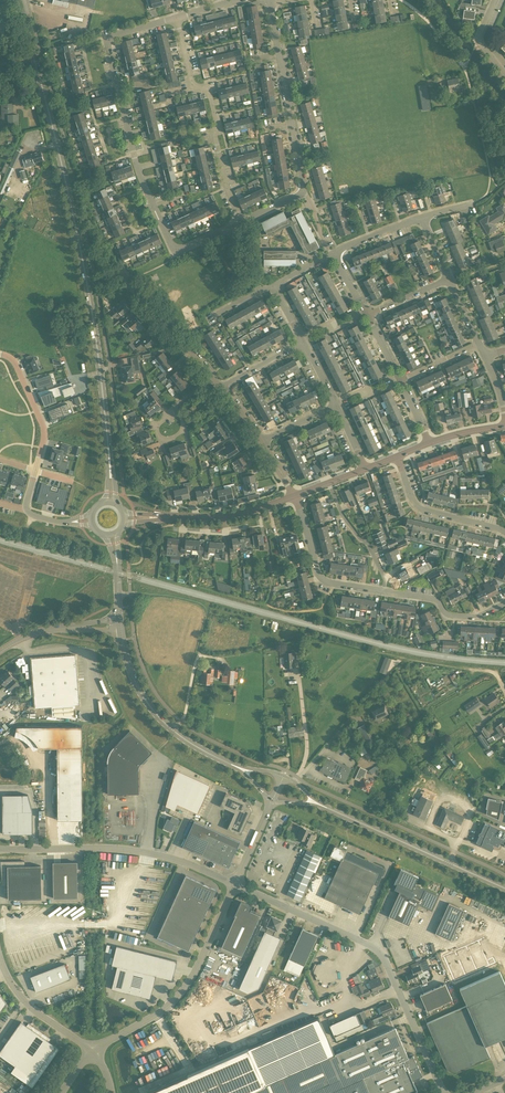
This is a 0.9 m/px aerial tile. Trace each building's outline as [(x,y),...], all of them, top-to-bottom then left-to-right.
[(52,3),(67,7),(69,2),(93,8),(95,0),(53,0),(52,3)] [(150,9),(163,5),(162,0),(147,0),(150,9)] [(384,6),(382,0),(379,0),(372,1),(374,8),(384,6)] [(258,13),(257,5),(252,6),(252,3),(245,4),(245,7),(247,7),(248,14),(258,13)] [(296,15),(306,13),(305,6),(295,7),(296,15)] [(344,6),(334,8),(336,15),(345,13),(344,6)] [(384,6),(374,8),(375,16),(385,14),(384,6)] [(471,19),(474,20),(475,12),(472,12),(473,8),(469,8),(468,7),(459,6),(458,10),(464,10),(462,24),(470,26),(471,19)] [(249,21),(259,19),(258,13),(248,14),(249,21)] [(306,13),(296,15),(297,22),(307,20),(306,13)] [(345,13),(336,15),(337,22),(347,21),(345,13)] [(385,14),(375,16),(376,23),(386,22),(385,14)] [(237,26),(235,16),(228,17),(230,28),(237,26)] [(230,28),(228,17),(221,19),(224,29),(230,28)] [(224,29),(221,19),(214,21),(217,31),(224,29)] [(307,20),(297,22),(299,29),(309,27),(307,20)] [(217,31),(214,21),(208,22),(210,32),(217,31)] [(338,30),(348,28),(347,21),(337,22),(338,30)] [(201,23),(201,24),(203,34),(210,32),(208,22),(204,23),(204,22),(203,22),(201,23)] [(203,34),(201,24),(194,26),(197,35),(203,34)] [(300,36),(310,34),(309,27),(299,29),(296,29),(297,33),(298,33),(298,36),(300,36)] [(159,42),(168,40),(167,33),(157,35),(159,42)] [(263,42),(262,37),(252,39),(254,49),(260,47),(259,43),(263,42)] [(122,42),(123,49),(133,47),(131,40),(122,42)] [(159,42),(160,49),(170,46),(168,40),(159,42)] [(63,46),(64,53),(74,51),(73,44),(63,46)] [(170,46),(160,49),(162,56),(172,53),(170,46)] [(123,49),(125,56),(135,53),(133,47),(123,49)] [(293,57),(303,55),(301,47),(291,49),(293,57)] [(236,61),(243,60),(241,50),(234,51),(236,61)] [(64,53),(66,60),(76,57),(74,51),(64,53)] [(236,61),(234,51),(227,53),(230,63),(236,61)] [(125,56),(126,63),(136,60),(135,53),(125,56)] [(162,56),(164,62),(173,60),(172,53),(162,56)] [(230,63),(227,53),(221,55),(223,65),(230,63)] [(223,65),(221,55),(214,56),(216,66),(223,65)] [(295,65),(305,62),(303,55),(293,57),(295,65)] [(216,66),(214,56),(207,58),(209,68),(216,66)] [(77,64),(76,57),(66,60),(68,66),(77,64)] [(209,68),(207,58),(200,60),(202,70),(209,68)] [(126,63),(128,69),(138,67),(136,60),(126,63)] [(173,60),(164,62),(165,69),(175,67),(173,60)] [(297,73),(307,70),(305,62),(295,65),(297,73)] [(68,66),(69,73),(79,71),(77,64),(68,66)] [(272,77),(271,76),(272,75),(272,73),(271,72),(270,71),(268,71),(267,64),(261,65),(262,72),(260,72),(261,75),(258,76),(258,79),(272,77)] [(138,67),(128,69),(130,76),(139,74),(138,67)] [(165,69),(167,76),(176,74),(175,67),(165,69)] [(299,81),(309,78),(307,70),(297,73),(299,81)] [(80,78),(79,71),(69,73),(71,80),(80,78)] [(176,74),(167,76),(168,83),(178,81),(176,74)] [(71,80),(72,87),(82,85),(80,78),(71,80)] [(450,91),(460,89),(458,78),(447,81),(450,91)] [(242,95),(249,93),(246,83),(239,85),(242,95)] [(422,110),(431,109),(426,84),(418,86),(422,110)] [(84,92),(82,85),(72,87),(74,94),(84,92)] [(242,95),(239,85),(233,87),(235,96),(242,95)] [(235,96),(233,87),(226,88),(228,98),(235,96)] [(228,98),(226,88),(219,90),(221,100),(228,98)] [(141,100),(151,98),(149,91),(139,93),(141,100)] [(108,106),(115,104),(113,95),(106,96),(108,106)] [(265,103),(276,101),(275,95),(264,97),(265,102),(262,103),(263,105),(266,105),(265,103)] [(101,108),(108,106),(106,96),(99,98),(101,108)] [(95,109),(101,108),(99,98),(92,100),(95,109)] [(152,104),(151,98),(141,100),(143,107),(152,104)] [(199,113),(206,111),(204,101),(197,103),(199,113)] [(302,113),(312,110),(310,102),(300,105),(302,113)] [(199,113),(197,103),(190,105),(192,114),(199,113)] [(154,111),(152,104),(143,107),(144,114),(154,111)] [(9,125),(19,125),(18,115),(13,116),(12,105),(2,105),(3,123),(9,122),(9,125)] [(192,114),(190,105),(183,106),(186,116),(192,114)] [(186,116),(183,106),(176,108),(179,117),(186,116)] [(272,115),(278,114),(277,107),(266,109),(268,118),(272,117),(272,115)] [(315,118),(312,110),(302,113),(305,121),(315,118)] [(156,118),(154,111),(144,114),(146,120),(156,118)] [(76,122),(85,119),(83,112),(74,115),(76,122)] [(247,128),(254,126),(252,117),(245,119),(247,128)] [(157,125),(156,118),(146,120),(148,127),(157,125)] [(317,125),(315,118),(305,121),(307,128),(317,125)] [(76,122),(78,129),(87,126),(85,119),(76,122)] [(247,128),(245,119),(238,120),(241,130),(247,128)] [(241,130),(238,120),(232,122),(234,132),(241,130)] [(234,132),(232,122),(225,124),(227,133),(234,132)] [(159,132),(157,125),(148,127),(149,134),(159,132)] [(319,133),(317,125),(307,128),(309,136),(319,133)] [(89,132),(87,126),(78,129),(80,135),(89,132)] [(92,139),(89,132),(80,135),(82,142),(92,139)] [(161,139),(159,132),(149,134),(151,141),(161,139)] [(321,141),(319,133),(309,136),(311,144),(321,141)] [(82,142),(85,149),(94,145),(92,139),(82,142)] [(158,148),(160,155),(170,153),(172,152),(170,145),(173,145),(173,146),(177,145),(177,147),(182,146),(180,139),(158,144),(159,148),(158,148)] [(272,143),(273,147),(283,145),(282,139),(272,141),(272,140),(269,140),(269,143),(272,143)] [(85,149),(87,155),(96,152),(94,145),(85,149)] [(194,150),(195,157),(205,154),(204,147),(194,150)] [(34,162),(43,160),(41,152),(37,154),(36,152),(31,154),(32,154),(25,156),(25,158),(22,159),(23,164),(27,163),(34,161),(34,162)] [(87,155),(89,162),(98,159),(96,152),(87,155)] [(253,163),(260,161),(258,152),(251,153),(253,163)] [(160,155),(162,162),(171,160),(170,153),(160,155)] [(247,164),(253,163),(251,153),(244,155),(247,164)] [(205,154),(195,157),(197,163),(207,161),(205,154)] [(9,167),(13,168),(18,157),(14,155),(9,167)] [(244,155),(237,156),(240,166),(247,164),(244,155)] [(240,166),(237,156),(231,158),(233,168),(240,166)] [(275,159),(276,165),(286,163),(285,157),(275,159)] [(100,165),(98,159),(89,162),(91,168),(100,165)] [(162,162),(163,169),(173,167),(171,160),(162,162)] [(198,169),(199,170),(209,168),(207,161),(197,163),(194,164),(196,170),(198,169)] [(125,167),(128,177),(135,175),(131,165),(125,167)] [(314,177),(324,174),(322,166),(312,169),(314,177)] [(121,179),(128,177),(125,167),(118,170),(121,179)] [(163,169),(165,176),(175,173),(173,167),(163,169)] [(121,179),(118,170),(111,172),(110,168),(106,169),(110,182),(114,181),(115,184),(122,182),(121,179)] [(209,168),(199,170),(200,177),(210,175),(209,168)] [(165,176),(167,183),(176,180),(175,173),(165,176)] [(316,185),(326,182),(324,174),(314,177),(316,185)] [(200,177),(202,184),(212,181),(210,175),(200,177)] [(178,187),(176,180),(167,183),(168,190),(178,187)] [(204,191),(213,188),(212,181),(202,184),(204,191)] [(290,188),(289,181),(279,183),(280,189),(290,188)] [(318,193),(328,190),(326,182),(316,185),(318,193)] [(431,189),(433,197),(443,194),(441,186),(431,189)] [(98,199),(108,195),(105,188),(95,192),(98,199)] [(262,201),(268,198),(264,189),(258,192),(262,201)] [(320,200),(330,197),(328,190),(318,193),(320,200)] [(251,195),(256,203),(262,201),(258,192),(251,195)] [(400,201),(401,204),(411,201),(408,193),(397,197),(399,201),(400,201)] [(436,205),(446,202),(443,194),(433,197),(436,205)] [(98,199),(101,205),(111,201),(108,195),(98,199)] [(256,203),(251,195),(245,197),(249,206),(256,203)] [(249,206),(245,197),(238,201),(242,209),(249,206)] [(367,209),(377,206),(374,199),(365,202),(367,209)] [(101,205),(104,212),(114,207),(111,201),(101,205)] [(411,201),(401,204),(403,212),(413,209),(411,201)] [(214,214),(220,211),(216,202),(209,205),(214,214)] [(333,214),(343,211),(340,203),(331,206),(333,214)] [(504,219),(504,206),(503,203),(496,208),(498,211),(489,217),(488,216),(480,221),(488,234),(497,229),(494,224),(503,218),(504,220),(504,219)] [(214,214),(209,205),(203,208),(207,217),(214,214)] [(377,206),(367,209),(370,217),(379,214),(377,206)] [(104,212),(107,218),(116,214),(114,207),(104,212)] [(207,217),(203,208),(197,211),(201,220),(207,217)] [(306,255),(319,248),(308,226),(299,208),(292,212),(293,216),(287,219),(283,212),(262,223),(268,236),(290,225),(292,226),(306,255)] [(201,220),(197,211),(190,213),(194,223),(201,220)] [(345,218),(343,211),(333,214),(336,221),(345,218)] [(194,223),(190,213),(184,216),(188,226),(194,223)] [(119,220),(116,214),(107,218),(110,224),(119,220)] [(379,214),(370,217),(373,225),(382,222),(379,214)] [(188,226),(184,216),(178,219),(182,228),(188,226)] [(348,226),(345,218),(336,221),(338,229),(348,226)] [(182,228),(178,219),(171,222),(175,231),(182,228)] [(447,231),(457,226),(453,219),(443,223),(447,231)] [(110,224),(113,231),(122,226),(119,220),(110,224)] [(125,233),(122,226),(113,231),(116,237),(125,233)] [(350,234),(348,226),(338,229),(340,237),(350,234)] [(457,226),(447,231),(450,238),(460,234),(457,226)] [(151,237),(155,246),(162,243),(157,234),(151,237)] [(460,242),(463,241),(460,234),(450,238),(453,245),(460,242)] [(149,249),(155,246),(151,237),(145,240),(149,249)] [(504,250),(504,248),(502,240),(497,242),(496,239),(489,242),(492,251),(497,249),(498,253),(504,250)] [(142,252),(149,249),(145,240),(138,243),(142,252)] [(414,251),(414,250),(421,247),(418,241),(411,244),(413,249),(409,251),(410,253),(414,251)] [(394,250),(391,242),(384,245),(387,253),(386,253),(388,258),(390,257),(388,253),(394,250)] [(460,242),(453,245),(450,246),(453,254),(463,249),(460,242)] [(136,255),(142,252),(138,243),(132,246),(136,255)] [(401,255),(406,253),(402,244),(397,247),(401,255)] [(387,253),(384,245),(378,247),(381,255),(380,256),(381,260),(384,259),(382,255),(386,253),(387,253)] [(130,257),(136,255),(132,246),(126,249),(130,257)] [(381,255),(378,247),(371,250),(375,258),(373,258),(375,263),(377,262),(376,258),(380,256),(381,255)] [(417,258),(417,257),(424,253),(421,247),(414,250),(414,251),(416,255),(411,257),(413,260),(417,258)] [(130,257),(126,249),(121,251),(119,251),(122,258),(123,260),(130,257)] [(453,254),(455,258),(457,261),(467,257),(463,249),(453,254)] [(375,258),(371,250),(365,252),(369,260),(367,261),(369,265),(371,264),(369,260),(373,258),(375,258)] [(296,266),(296,259),(296,251),(264,251),(264,266),(296,266)] [(369,260),(365,252),(358,255),(362,263),(361,264),(362,268),(365,267),(363,263),(367,261),(369,260)] [(427,259),(424,253),(417,257),(417,258),(419,262),(414,264),(415,266),(420,264),(419,263),(427,259)] [(362,263),(358,255),(352,258),(355,266),(354,266),(356,270),(358,269),(357,265),(361,264),(362,263)] [(467,257),(457,261),(460,269),(470,264),(467,257)] [(430,266),(427,259),(419,263),(420,264),(422,268),(417,270),(418,272),(423,270),(422,269),(430,266)] [(433,272),(430,266),(422,269),(423,270),(424,274),(420,276),(421,278),(426,276),(426,275),(433,272)] [(319,277),(322,283),(331,278),(327,272),(319,277)] [(374,283),(371,279),(375,277),(374,275),(370,277),(363,281),(367,288),(374,283)] [(387,277),(382,279),(385,285),(390,282),(387,277)] [(469,289),(479,285),(476,277),(466,282),(469,289)] [(331,278),(322,283),(326,289),(334,284),(331,278)] [(374,283),(367,288),(370,294),(377,289),(375,285),(379,283),(378,280),(374,283)] [(326,289),(329,295),(338,290),(334,284),(326,289)] [(482,292),(479,285),(469,289),(472,296),(482,292)] [(292,297),(300,292),(296,286),(288,291),(292,297)] [(377,289),(370,294),(374,300),(377,298),(381,296),(378,291),(382,289),(381,286),(377,289)] [(333,301),(341,296),(338,290),(329,295),(333,301)] [(292,297),(295,303),(303,298),(300,292),(292,297)] [(485,299),(482,292),(472,296),(475,304),(485,299)] [(496,297),(498,303),(504,300),(504,294),(496,297)] [(333,301),(336,307),(345,302),(341,296),(333,301)] [(298,309),(307,304),(303,298),(295,303),(298,309)] [(437,302),(439,307),(435,309),(436,311),(440,309),(440,308),(448,305),(446,301),(448,300),(447,298),(445,298),(437,302)] [(256,303),(261,311),(267,308),(263,299),(256,303)] [(488,307),(485,299),(475,304),(478,311),(488,307)] [(416,303),(420,312),(419,312),(421,316),(423,315),(421,311),(426,309),(423,300),(416,303)] [(340,314),(348,309),(345,302),(336,307),(338,310),(340,314)] [(117,309),(115,310),(110,315),(113,318),(118,314),(120,316),(122,315),(129,309),(124,303),(121,306),(120,305),(116,308),(117,309)] [(250,306),(255,315),(261,311),(256,303),(250,306)] [(415,304),(410,306),(414,314),(413,315),(412,315),(414,319),(416,318),(415,314),(419,312),(420,312),(416,303),(415,304)] [(298,309),(302,315),(310,310),(307,304),(298,309)] [(451,311),(448,305),(440,308),(440,309),(442,313),(438,315),(439,317),(443,315),(443,314),(451,311)] [(255,315),(250,306),(244,309),(249,318),(255,315)] [(414,314),(410,306),(404,309),(407,317),(406,317),(406,318),(408,322),(410,321),(408,317),(412,315),(413,315),(414,314)] [(478,311),(481,318),(489,316),(492,315),(488,307),(478,311)] [(249,318),(244,309),(238,313),(243,321),(249,318)] [(403,309),(397,312),(401,320),(400,320),(402,324),(404,323),(402,319),(406,318),(406,317),(407,317),(404,309),(403,309)] [(305,321),(314,317),(310,310),(302,315),(305,321)] [(453,317),(451,311),(443,314),(443,315),(445,319),(440,321),(442,323),(446,321),(453,317)] [(400,320),(401,320),(397,312),(391,314),(395,323),(394,323),(395,327),(398,326),(396,322),(400,320)] [(232,316),(237,325),(243,321),(238,313),(232,316)] [(394,323),(395,323),(391,314),(385,317),(387,322),(388,325),(387,326),(389,330),(392,329),(390,325),(394,323)] [(237,325),(232,316),(226,320),(230,328),(237,325)] [(492,323),(489,316),(481,318),(479,320),(482,327),(492,323)] [(144,328),(140,324),(141,323),(140,322),(141,321),(141,319),(139,318),(138,317),(136,317),(135,317),(132,320),(132,319),(129,321),(126,318),(121,323),(124,327),(128,324),(132,330),(135,328),(137,331),(141,330),(144,328)] [(316,320),(314,317),(305,321),(309,328),(313,325),(314,327),(321,324),(318,319),(316,320)] [(456,323),(453,317),(446,321),(448,325),(443,327),(444,330),(449,328),(448,327),(456,323)] [(451,333),(459,329),(456,323),(448,327),(449,328),(451,332),(446,333),(447,336),(452,334),(451,333)] [(482,327),(485,334),(495,330),(492,323),(482,327)] [(352,336),(360,332),(357,325),(348,330),(352,336)] [(278,341),(284,338),(279,329),(273,333),(278,341)] [(462,336),(459,329),(451,333),(452,334),(453,338),(449,340),(450,342),(454,340),(454,339),(462,336)] [(204,335),(207,341),(216,336),(212,330),(204,335)] [(488,342),(499,337),(495,330),(485,334),(488,342)] [(364,338),(360,332),(352,336),(355,343),(364,338)] [(401,334),(393,338),(397,345),(404,341),(404,340),(402,336),(406,334),(405,332),(401,334)] [(278,341),(273,333),(267,336),(271,345),(278,341)] [(149,336),(145,339),(144,338),(136,345),(139,349),(144,344),(147,348),(154,342),(149,336)] [(211,347),(220,342),(216,336),(207,341),(211,347)] [(271,345),(267,336),(261,339),(265,348),(271,345)] [(457,346),(465,342),(462,336),(454,339),(454,340),(456,344),(452,346),(453,348),(457,346)] [(320,349),(329,345),(326,338),(317,343),(320,349)] [(367,344),(364,338),(355,343),(358,349),(367,344)] [(397,345),(400,351),(408,347),(407,346),(405,342),(409,340),(408,338),(404,340),(404,341),(397,345)] [(265,348),(261,339),(254,343),(259,352),(265,348)] [(126,343),(127,345),(127,346),(132,352),(136,348),(131,342),(129,340),(126,343)] [(211,347),(215,353),(223,347),(220,342),(211,347)] [(259,352),(254,343),(248,346),(253,355),(259,352)] [(370,350),(367,344),(358,349),(361,355),(370,350)] [(408,347),(400,351),(403,357),(411,353),(410,352),(408,348),(412,346),(411,344),(407,346),(408,347)] [(332,351),(329,345),(320,349),(323,355),(332,351)] [(219,358),(227,353),(223,347),(215,353),(219,358)] [(373,357),(370,350),(361,355),(364,361),(373,357)] [(410,352),(411,353),(403,357),(406,363),(414,359),(413,358),(411,354),(415,352),(414,350),(410,352)] [(327,362),(335,357),(332,351),(323,355),(327,362)] [(157,368),(161,364),(167,359),(162,353),(156,358),(158,362),(154,365),(157,368)] [(219,358),(222,364),(231,359),(227,353),(219,358)] [(33,358),(27,361),(26,361),(25,361),(25,362),(27,366),(29,369),(31,373),(31,374),(31,373),(39,370),(35,361),(38,359),(37,356),(32,356),(33,358)] [(414,359),(406,363),(409,369),(415,366),(417,369),(424,365),(423,362),(417,365),(414,360),(418,359),(417,356),(413,358),(414,359)] [(471,356),(465,359),(469,368),(475,365),(471,356)] [(338,363),(335,357),(327,362),(330,368),(338,363)] [(373,357),(364,361),(367,367),(376,363),(373,357)] [(172,365),(167,359),(161,364),(166,371),(172,365)] [(226,370),(234,365),(231,359),(222,364),(226,370)] [(469,368),(465,359),(458,362),(463,371),(469,368)] [(293,372),(300,369),(295,360),(288,363),(293,372)] [(456,374),(463,371),(458,362),(452,365),(456,374)] [(293,372),(288,363),(282,366),(287,375),(293,372)] [(342,370),(338,363),(330,368),(333,374),(342,370)] [(379,369),(376,363),(367,367),(371,374),(379,369)] [(134,370),(140,369),(139,365),(132,366),(122,367),(123,373),(122,373),(123,376),(124,383),(134,381),(133,371),(134,370)] [(450,377),(456,374),(452,365),(446,368),(450,377)] [(287,375),(282,366),(276,369),(281,378),(287,375)] [(281,378),(276,369),(270,373),(275,382),(281,378)] [(379,369),(371,374),(373,378),(369,380),(371,385),(379,380),(378,378),(383,375),(379,369)] [(342,370),(333,374),(336,380),(345,376),(342,370)] [(439,382),(446,379),(442,370),(435,373),(439,382)] [(160,379),(167,374),(165,371),(158,377),(160,379)] [(174,380),(176,382),(182,377),(181,376),(182,375),(180,372),(178,373),(177,371),(171,376),(172,377),(168,380),(171,383),(174,380)] [(435,373),(429,376),(433,385),(439,382),(435,373)] [(35,380),(38,389),(46,386),(47,390),(54,387),(53,384),(51,375),(35,380)] [(348,382),(345,376),(336,380),(339,387),(348,382)] [(433,385),(429,376),(423,379),(427,388),(433,385)] [(483,381),(481,376),(472,380),(473,388),(479,386),(478,384),(483,381)] [(182,390),(188,385),(182,377),(176,382),(178,385),(174,388),(176,390),(180,387),(182,390)] [(427,388),(423,379),(416,382),(420,391),(427,388)] [(54,387),(47,390),(38,392),(38,393),(44,391),(46,397),(43,398),(44,402),(45,405),(56,401),(54,397),(53,394),(63,390),(64,394),(65,396),(74,393),(72,386),(72,385),(71,383),(71,382),(54,387)] [(245,388),(249,393),(257,388),(254,382),(245,388)] [(351,389),(348,382),(339,387),(342,393),(351,389)] [(144,385),(135,392),(138,395),(146,388),(144,385)] [(249,393),(252,399),(261,394),(257,388),(249,393)] [(149,404),(156,411),(157,411),(158,412),(160,410),(160,408),(161,407),(158,403),(160,401),(159,399),(151,389),(149,391),(151,393),(149,394),(152,398),(148,401),(149,404)] [(381,395),(384,401),(393,397),(390,391),(381,395)] [(309,404),(316,401),(312,392),(305,395),(309,404)] [(261,394),(252,399),(256,405),(264,400),(261,394)] [(292,401),(297,410),(303,407),(299,398),(298,395),(295,396),(296,399),(292,401)] [(309,404),(305,395),(299,398),(303,407),(309,404)] [(384,401),(387,408),(396,403),(393,397),(384,401)] [(256,405),(259,411),(268,406),(264,400),(256,405)] [(297,410),(292,401),(286,404),(290,413),(297,410)] [(435,411),(444,409),(443,402),(434,404),(435,411)] [(473,418),(478,417),(477,409),(477,408),(476,405),(475,405),(475,402),(471,403),(472,406),(471,406),(471,408),(470,408),(470,412),(472,412),(473,418)] [(399,410),(396,403),(387,408),(390,414),(399,410)] [(482,405),(482,404),(476,405),(477,408),(477,409),(478,417),(482,416),(482,413),(487,412),(487,413),(492,412),(490,403),(482,405)] [(68,404),(48,411),(50,416),(51,415),(52,420),(54,419),(55,420),(68,414),(69,413),(67,409),(69,408),(68,404)] [(156,411),(149,404),(145,407),(142,404),(139,407),(144,414),(147,412),(150,416),(156,411)] [(353,415),(362,411),(359,404),(350,409),(353,415)] [(268,406),(259,411),(263,417),(271,411),(268,406)] [(452,414),(454,422),(461,420),(460,412),(459,412),(458,408),(453,409),(454,413),(452,414)] [(447,424),(454,422),(452,414),(451,414),(449,409),(444,410),(447,424)] [(402,416),(399,410),(390,414),(393,420),(402,416)] [(141,417),(138,418),(136,414),(136,415),(135,411),(126,414),(130,424),(129,424),(131,430),(128,432),(129,436),(136,433),(138,432),(143,430),(140,424),(144,423),(141,417)] [(275,417),(271,411),(263,417),(266,423),(275,417)] [(353,415),(356,421),(365,417),(362,411),(353,415)] [(405,422),(402,416),(393,420),(396,426),(405,422)] [(365,417),(356,421),(359,428),(368,424),(365,417)] [(273,419),(267,422),(270,427),(276,423),(273,419)] [(331,436),(335,434),(332,426),(329,427),(327,422),(320,425),(324,434),(329,432),(331,436)] [(408,428),(405,422),(396,426),(399,432),(408,428)] [(214,436),(213,433),(215,432),(217,434),(224,429),(223,429),(224,427),(223,426),(221,426),(219,423),(212,428),(212,429),(208,432),(210,435),(208,436),(210,439),(214,436)] [(359,428),(362,434),(371,430),(368,424),(359,428)] [(324,434),(320,425),(314,428),(318,437),(324,434)] [(318,437),(314,428),(307,431),(312,440),(318,437)] [(402,439),(411,435),(408,428),(399,432),(402,439)] [(224,429),(217,434),(219,437),(214,441),(216,444),(221,440),(228,435),(226,433),(227,431),(226,429),(224,430),(224,429)] [(144,430),(143,430),(138,432),(136,433),(138,438),(140,437),(141,440),(140,440),(141,445),(152,441),(148,432),(145,433),(144,430)] [(371,430),(362,434),(364,440),(373,436),(371,430)] [(202,441),(207,438),(202,432),(197,435),(202,441)] [(286,448),(295,444),(293,438),(294,437),(292,434),(286,437),(287,440),(284,442),(286,448)] [(364,440),(367,447),(376,443),(373,436),(364,440)] [(213,445),(210,440),(204,444),(208,449),(213,445)] [(487,454),(497,451),(494,440),(484,442),(487,454)] [(180,456),(187,453),(184,443),(177,446),(180,456)] [(239,451),(238,449),(237,446),(236,446),(234,443),(227,447),(226,447),(225,447),(223,444),(214,450),(216,454),(221,451),(224,456),(226,454),(228,457),(233,454),(233,455),(236,453),(239,451)] [(370,453),(379,449),(376,443),(367,447),(370,453)] [(295,444),(286,448),(289,454),(298,450),(295,444)] [(475,444),(468,446),(471,456),(478,454),(475,444)] [(180,456),(177,446),(169,448),(173,458),(180,456)] [(467,459),(467,458),(471,456),(468,446),(461,448),(465,460),(467,459)] [(51,453),(51,454),(62,458),(64,451),(53,448),(52,449),(51,449),(50,453),(51,453)] [(151,460),(157,458),(153,449),(148,452),(146,448),(141,451),(143,457),(147,456),(147,458),(150,457),(151,460)] [(301,456),(298,450),(289,454),(292,460),(301,456)] [(455,450),(449,453),(451,460),(452,463),(455,462),(459,461),(455,450)] [(451,460),(449,453),(442,455),(445,462),(451,460)] [(61,461),(62,458),(51,454),(51,455),(50,455),(49,459),(49,461),(57,463),(56,468),(66,470),(68,463),(61,461)] [(338,466),(345,463),(341,454),(334,457),(338,466)] [(442,455),(436,457),(439,464),(445,462),(442,455)] [(247,468),(245,465),(247,463),(242,456),(232,463),(234,466),(238,463),(241,467),(238,468),(241,472),(247,468)] [(292,460),(295,466),(304,462),(301,456),(292,460)] [(338,466),(334,457),(328,459),(331,468),(338,466)] [(439,464),(436,457),(430,459),(433,469),(440,467),(439,464)] [(331,468),(328,459),(321,462),(325,471),(331,468)] [(433,469),(430,459),(424,461),(427,472),(433,469)] [(427,472),(424,461),(417,463),(420,471),(424,469),(425,472),(427,472)] [(304,462),(295,466),(298,473),(307,468),(304,462)] [(318,464),(315,465),(313,466),(316,473),(321,471),(318,464)] [(310,475),(308,472),(312,470),(310,467),(307,468),(298,473),(301,479),(310,475)] [(9,472),(3,470),(0,481),(6,483),(7,481),(9,482),(11,476),(8,475),(9,472)] [(243,477),(244,477),(246,484),(256,482),(254,475),(253,475),(252,472),(242,474),(243,477)] [(11,476),(9,482),(11,482),(11,484),(17,486),(20,475),(14,473),(13,476),(11,476)] [(383,476),(386,483),(394,481),(391,474),(383,476)] [(26,477),(20,475),(17,486),(16,489),(21,490),(20,491),(24,492),(26,485),(24,484),(26,477)] [(386,483),(388,490),(396,488),(394,481),(386,483)] [(181,489),(183,499),(190,497),(190,495),(193,495),(194,500),(192,491),(190,482),(184,484),(185,488),(181,489)] [(256,492),(256,489),(257,489),(256,482),(246,484),(243,484),(244,491),(244,495),(256,492)] [(364,492),(371,490),(368,482),(361,485),(364,492)] [(40,484),(38,493),(51,496),(52,491),(47,490),(48,486),(40,484)] [(224,489),(227,499),(234,497),(233,496),(237,495),(235,485),(231,486),(231,488),(224,489)] [(364,492),(361,485),(354,487),(357,495),(364,492)] [(203,490),(205,500),(212,498),(212,496),(215,496),(214,490),(213,486),(209,487),(209,488),(203,490)] [(52,491),(51,496),(63,499),(65,490),(57,488),(56,493),(52,491)] [(181,489),(177,490),(176,488),(162,491),(164,501),(168,500),(176,499),(176,501),(183,499),(181,489)] [(396,488),(388,490),(390,496),(390,497),(398,494),(396,488)] [(217,489),(214,490),(215,496),(216,500),(219,499),(219,501),(227,499),(224,489),(217,491),(217,489)] [(353,507),(357,505),(349,489),(341,493),(345,503),(350,500),(353,507)] [(7,490),(5,495),(3,494),(2,499),(12,502),(15,493),(7,490)] [(198,501),(205,500),(203,490),(196,491),(195,490),(192,491),(194,500),(198,500),(198,501)] [(482,490),(482,498),(489,498),(489,495),(492,495),(492,490),(482,490)] [(427,500),(434,502),(436,494),(429,492),(427,500)] [(38,493),(36,502),(44,504),(45,499),(49,500),(51,496),(38,493)] [(392,503),(400,501),(398,494),(390,497),(390,496),(387,497),(388,500),(391,499),(392,503)] [(440,504),(442,495),(436,494),(434,502),(440,504)] [(440,504),(447,505),(449,497),(442,495),(440,504)] [(51,496),(49,500),(54,501),(53,506),(61,508),(63,499),(51,496)] [(367,500),(370,507),(378,504),(376,496),(367,500)] [(454,507),(456,498),(449,497),(447,505),(454,507)] [(394,510),(403,507),(400,501),(392,503),(394,510)] [(313,511),(322,508),(320,502),(311,504),(313,511)] [(405,514),(403,507),(394,510),(391,511),(392,513),(395,512),(397,517),(405,514)] [(314,517),(324,515),(322,508),(313,511),(314,517)] [(316,524),(325,521),(324,515),(314,517),(316,524)] [(412,528),(414,520),(407,518),(405,526),(412,528)] [(418,534),(419,530),(421,521),(414,520),(412,528),(411,532),(418,534)] [(419,530),(426,531),(428,523),(421,521),(419,530)] [(433,533),(435,525),(428,523),(426,531),(433,533)] [(433,533),(440,535),(442,526),(435,525),(433,533)] [(319,535),(328,532),(326,526),(317,528),(319,535)] [(447,536),(449,528),(442,526),(440,535),(447,536)] [(459,539),(460,531),(453,529),(452,537),(459,539)] [(328,532),(319,535),(320,541),(330,539),(329,536),(332,535),(331,531),(328,532)] [(467,532),(460,531),(459,539),(465,541),(467,532)] [(378,546),(386,543),(381,532),(373,535),(378,546)] [(472,542),(474,534),(467,532),(465,541),(472,542)] [(260,550),(268,549),(268,543),(264,543),(262,534),(253,535),(255,545),(259,544),(260,550)] [(288,538),(290,545),(292,545),(294,553),(300,551),(298,543),(296,535),(295,536),(295,534),(294,534),(289,535),(288,536),(289,537),(288,538)] [(481,536),(474,534),(472,542),(479,544),(481,536)] [(486,545),(488,537),(481,536),(479,544),(486,545)] [(245,537),(239,538),(241,548),(241,551),(247,550),(248,552),(251,551),(250,542),(246,543),(245,537)] [(495,539),(488,537),(486,545),(493,547),(495,539)] [(177,552),(178,539),(168,538),(167,548),(174,548),(173,552),(177,552)] [(241,548),(239,538),(232,539),(233,547),(230,548),(231,555),(235,554),(234,549),(241,548)] [(290,545),(288,538),(280,540),(282,547),(284,555),(290,554),(288,546),(290,545)] [(389,548),(396,545),(398,544),(395,538),(386,542),(389,548)] [(330,539),(320,541),(322,548),(331,545),(330,539)] [(181,546),(181,553),(185,554),(185,553),(192,553),(192,550),(193,540),(186,540),(185,544),(182,544),(181,546)] [(193,540),(192,550),(199,550),(198,555),(203,555),(204,546),(200,545),(201,541),(200,541),(193,540)] [(208,552),(215,553),(216,543),(209,542),(208,550),(205,550),(204,558),(207,558),(208,552)] [(224,543),(216,543),(215,553),(215,557),(222,558),(221,560),(225,560),(226,552),(223,552),(224,543)] [(331,545),(322,548),(324,554),(333,552),(336,551),(334,544),(331,545)] [(385,553),(386,554),(384,555),(386,560),(387,560),(389,564),(398,560),(396,555),(399,553),(397,548),(385,553)] [(426,559),(436,562),(438,550),(433,549),(432,553),(427,552),(426,559)] [(410,564),(418,559),(416,556),(408,561),(410,564)] [(269,572),(275,570),(273,560),(267,562),(269,572)] [(336,573),(343,574),(344,565),(344,562),(338,561),(337,564),(336,573)] [(329,572),(336,573),(337,564),(331,563),(329,572)] [(349,575),(356,576),(358,564),(351,563),(351,566),(349,575)] [(363,577),(363,571),(367,572),(368,565),(358,564),(356,576),(363,577)] [(413,570),(408,573),(405,568),(398,573),(402,580),(410,576),(415,573),(413,570)] [(447,574),(466,579),(463,572),(443,568),(447,574)] [(497,568),(496,571),(500,573),(499,577),(496,576),(495,578),(501,581),(502,578),(504,580),(504,572),(497,568)] [(298,581),(307,578),(306,572),(296,574),(298,581)] [(307,578),(298,581),(300,587),(309,585),(307,578)] [(486,583),(492,596),(498,593),(496,588),(499,587),(496,579),(492,581),(494,585),(491,587),(488,582),(486,583)] [(230,592),(231,584),(218,582),(217,590),(230,592)] [(486,599),(492,596),(486,583),(483,585),(486,589),(482,591),(486,599)] [(461,584),(458,585),(459,586),(454,589),(456,592),(460,600),(467,596),(463,588),(461,584)] [(309,585),(300,587),(301,593),(311,591),(309,585)] [(486,599),(482,591),(480,587),(477,588),(479,592),(476,594),(480,602),(481,603),(484,602),(483,600),(486,599)] [(456,592),(454,589),(454,588),(445,592),(451,604),(460,600),(456,592)] [(311,591),(301,593),(303,600),(312,597),(311,591)] [(347,606),(349,597),(342,596),(340,605),(347,606)] [(350,607),(354,607),(355,598),(349,597),(347,606),(347,610),(349,610),(350,607)] [(360,608),(362,599),(355,598),(354,607),(356,608),(356,610),(360,611),(360,608)] [(360,608),(367,609),(368,600),(362,599),(360,608)] [(374,608),(375,601),(368,600),(367,609),(371,610),(370,617),(376,618),(377,609),(374,608)] [(387,617),(389,603),(382,602),(381,611),(384,611),(384,616),(387,617)] [(390,617),(393,618),(395,604),(389,603),(387,617),(387,614),(388,612),(391,612),(390,617)] [(401,614),(402,605),(395,604),(393,618),(396,618),(397,613),(401,614)] [(404,619),(407,620),(409,606),(402,605),(401,614),(405,614),(404,619)] [(415,616),(416,607),(409,606),(407,620),(410,620),(411,615),(415,616)] [(419,623),(424,621),(432,617),(429,611),(421,615),(423,619),(419,620),(418,618),(415,618),(414,625),(419,623)] [(435,624),(433,621),(435,620),(433,617),(432,617),(424,621),(426,625),(421,627),(422,630),(435,624)] [(437,625),(436,626),(435,624),(422,630),(424,632),(428,630),(430,633),(438,630),(437,629),(439,629),(437,625)] [(417,646),(421,645),(420,642),(422,642),(420,635),(414,637),(417,646)] [(285,668),(295,667),(294,653),(284,653),(285,668)] [(76,655),(31,658),(35,708),(80,705),(76,655)] [(213,685),(214,674),(214,669),(210,669),(209,673),(206,673),(207,669),(202,668),(200,683),(213,685)] [(226,670),(225,684),(234,684),(235,671),(226,670)] [(13,679),(14,678),(7,671),(3,675),(2,674),(0,676),(0,681),(5,686),(7,685),(12,691),(19,685),(13,679)] [(490,707),(499,701),(494,693),(485,699),(490,707)] [(464,705),(469,712),(481,703),(476,696),(464,705)] [(375,720),(388,714),(384,704),(371,710),(375,720)] [(498,732),(493,735),(497,740),(501,736),(504,734),(504,728),(504,727),(504,721),(495,727),(498,732)] [(17,727),(16,730),(18,731),(21,732),(23,733),(25,734),(27,735),(28,736),(30,737),(32,738),(33,740),(34,741),(36,743),(37,745),(38,746),(39,748),(58,748),(58,820),(83,820),(82,726),(17,727)] [(486,738),(490,735),(484,726),(480,729),(486,738)] [(107,764),(108,794),(139,793),(138,770),(139,767),(141,764),(152,752),(130,730),(113,747),(111,751),(109,755),(108,759),(107,764)] [(490,747),(481,733),(476,736),(486,750),(490,747)] [(364,746),(358,748),(362,755),(367,752),(364,746)] [(345,783),(351,770),(338,764),(338,763),(326,758),(321,771),(332,776),(331,777),(333,778),(334,779),(335,779),(336,779),(337,781),(338,780),(345,783)] [(379,769),(376,766),(368,771),(371,775),(376,771),(379,769)] [(362,782),(359,787),(368,791),(373,782),(364,778),(367,770),(360,767),(355,779),(362,782)] [(174,775),(165,806),(175,810),(178,804),(198,813),(211,785),(177,770),(174,775)] [(220,806),(233,811),(248,818),(251,812),(251,811),(251,810),(250,808),(249,807),(247,806),(248,803),(226,793),(220,806)] [(2,817),(3,834),(33,834),(33,811),(28,795),(11,795),(4,795),(3,817),(2,817)] [(413,816),(424,820),(433,801),(421,796),(413,816)] [(487,808),(486,813),(498,819),(502,802),(495,800),(495,799),(488,798),(486,808),(487,808)] [(444,807),(443,810),(436,824),(444,828),(448,819),(460,824),(464,816),(444,807)] [(248,818),(233,811),(232,813),(234,814),(227,828),(239,834),(239,833),(241,834),(248,818)] [(163,829),(168,831),(169,830),(171,831),(175,824),(177,825),(179,820),(172,817),(170,820),(168,819),(167,820),(165,819),(164,824),(165,825),(163,829)] [(194,821),(182,847),(228,868),(231,863),(230,862),(240,841),(194,821)] [(485,823),(481,833),(479,832),(478,835),(480,835),(477,842),(481,845),(481,846),(492,851),(493,846),(492,846),(493,844),(498,847),(500,841),(504,843),(504,845),(504,831),(500,830),(500,829),(490,824),(490,825),(485,823)] [(302,843),(306,844),(305,846),(309,848),(314,836),(310,834),(311,832),(301,827),(297,837),(303,840),(302,843)] [(338,860),(341,861),(343,858),(346,851),(336,846),(334,847),(330,855),(338,859),(338,860)] [(256,873),(271,880),(283,855),(268,848),(256,873)] [(287,894),(300,900),(320,856),(307,850),(298,870),(294,868),(291,873),(295,875),(287,894)] [(138,861),(138,855),(102,852),(101,859),(138,861)] [(348,916),(351,910),(359,914),(373,884),(377,885),(384,870),(384,868),(378,866),(377,867),(368,863),(368,861),(352,854),(351,855),(348,860),(343,858),(341,861),(333,878),(325,875),(312,904),(321,908),(323,904),(348,916)] [(41,866),(25,866),(24,861),(6,861),(6,863),(5,863),(4,864),(3,864),(2,865),(2,867),(1,867),(2,885),(8,885),(8,899),(41,899),(41,866)] [(53,862),(53,898),(78,898),(77,869),(78,869),(78,863),(61,863),(62,865),(54,865),(53,862)] [(388,916),(408,925),(418,905),(431,911),(438,896),(414,885),(418,876),(413,874),(412,875),(401,870),(397,879),(396,878),(394,884),(397,885),(396,889),(400,891),(388,916)] [(186,875),(176,895),(158,936),(188,950),(216,889),(209,886),(203,883),(186,875)] [(222,946),(242,955),(260,915),(250,910),(252,906),(243,902),(243,903),(241,904),(239,904),(234,916),(235,916),(222,946)] [(449,902),(436,933),(452,939),(464,909),(449,902)] [(268,926),(266,931),(274,935),(276,930),(277,930),(282,920),(272,916),(267,926),(268,926)] [(295,965),(297,962),(304,965),(318,935),(303,928),(289,958),(290,958),(288,962),(295,965)] [(112,930),(110,937),(119,939),(121,932),(112,930)] [(239,989),(239,990),(239,989),(244,991),(243,992),(247,993),(258,988),(259,988),(258,988),(260,984),(270,963),(269,963),(271,959),(272,959),(281,938),(280,938),(275,936),(276,936),(274,935),(266,931),(265,931),(239,989)] [(123,933),(121,940),(139,944),(141,937),(123,933)] [(479,941),(444,956),(455,982),(496,964),(494,959),(488,962),(479,941)] [(177,961),(116,945),(111,965),(117,966),(111,989),(117,990),(122,991),(122,992),(150,999),(155,976),(172,980),(177,961)] [(351,966),(356,971),(369,959),(364,954),(351,966)] [(420,966),(427,963),(425,958),(417,961),(419,966),(420,966)] [(71,979),(65,964),(31,977),(37,992),(71,979)] [(370,978),(378,974),(374,966),(367,970),(370,978)] [(420,966),(419,966),(412,969),(413,972),(406,976),(409,983),(413,981),(414,982),(415,983),(417,982),(417,981),(417,979),(420,978),(418,974),(423,972),(420,966)] [(499,971),(459,988),(467,1005),(426,1023),(447,1071),(454,1074),(490,1058),(485,1046),(501,1039),(502,1041),(504,1040),(504,1041),(504,984),(499,971)] [(370,993),(373,991),(383,987),(379,977),(369,981),(371,988),(368,989),(368,988),(367,986),(364,985),(362,986),(361,983),(356,985),(351,987),(354,994),(359,992),(361,997),(364,995),(364,996),(366,997),(369,995),(370,994),(370,993)] [(445,983),(420,995),(427,1011),(452,1000),(445,983)] [(394,1012),(393,1009),(390,1002),(380,1007),(384,1017),(394,1012)] [(367,1022),(368,1021),(363,1010),(329,1025),(334,1036),(337,1035),(367,1022)] [(329,1082),(329,1083),(307,1092),(411,1092),(416,1091),(412,1080),(422,1076),(413,1056),(408,1058),(395,1028),(335,1054),(318,1017),(144,1092),(246,1092),(249,1092),(252,1090),(263,1085),(320,1061),(322,1067),(329,1082)] [(21,1022),(0,1051),(0,1055),(15,1065),(11,1072),(32,1087),(59,1048),(49,1041),(51,1039),(28,1023),(27,1026),(21,1022)] [(369,1027),(367,1022),(337,1035),(334,1036),(337,1041),(369,1027)] [(329,1083),(329,1082),(322,1067),(320,1061),(263,1085),(252,1090),(249,1092),(246,1092),(307,1092),(329,1083)]
